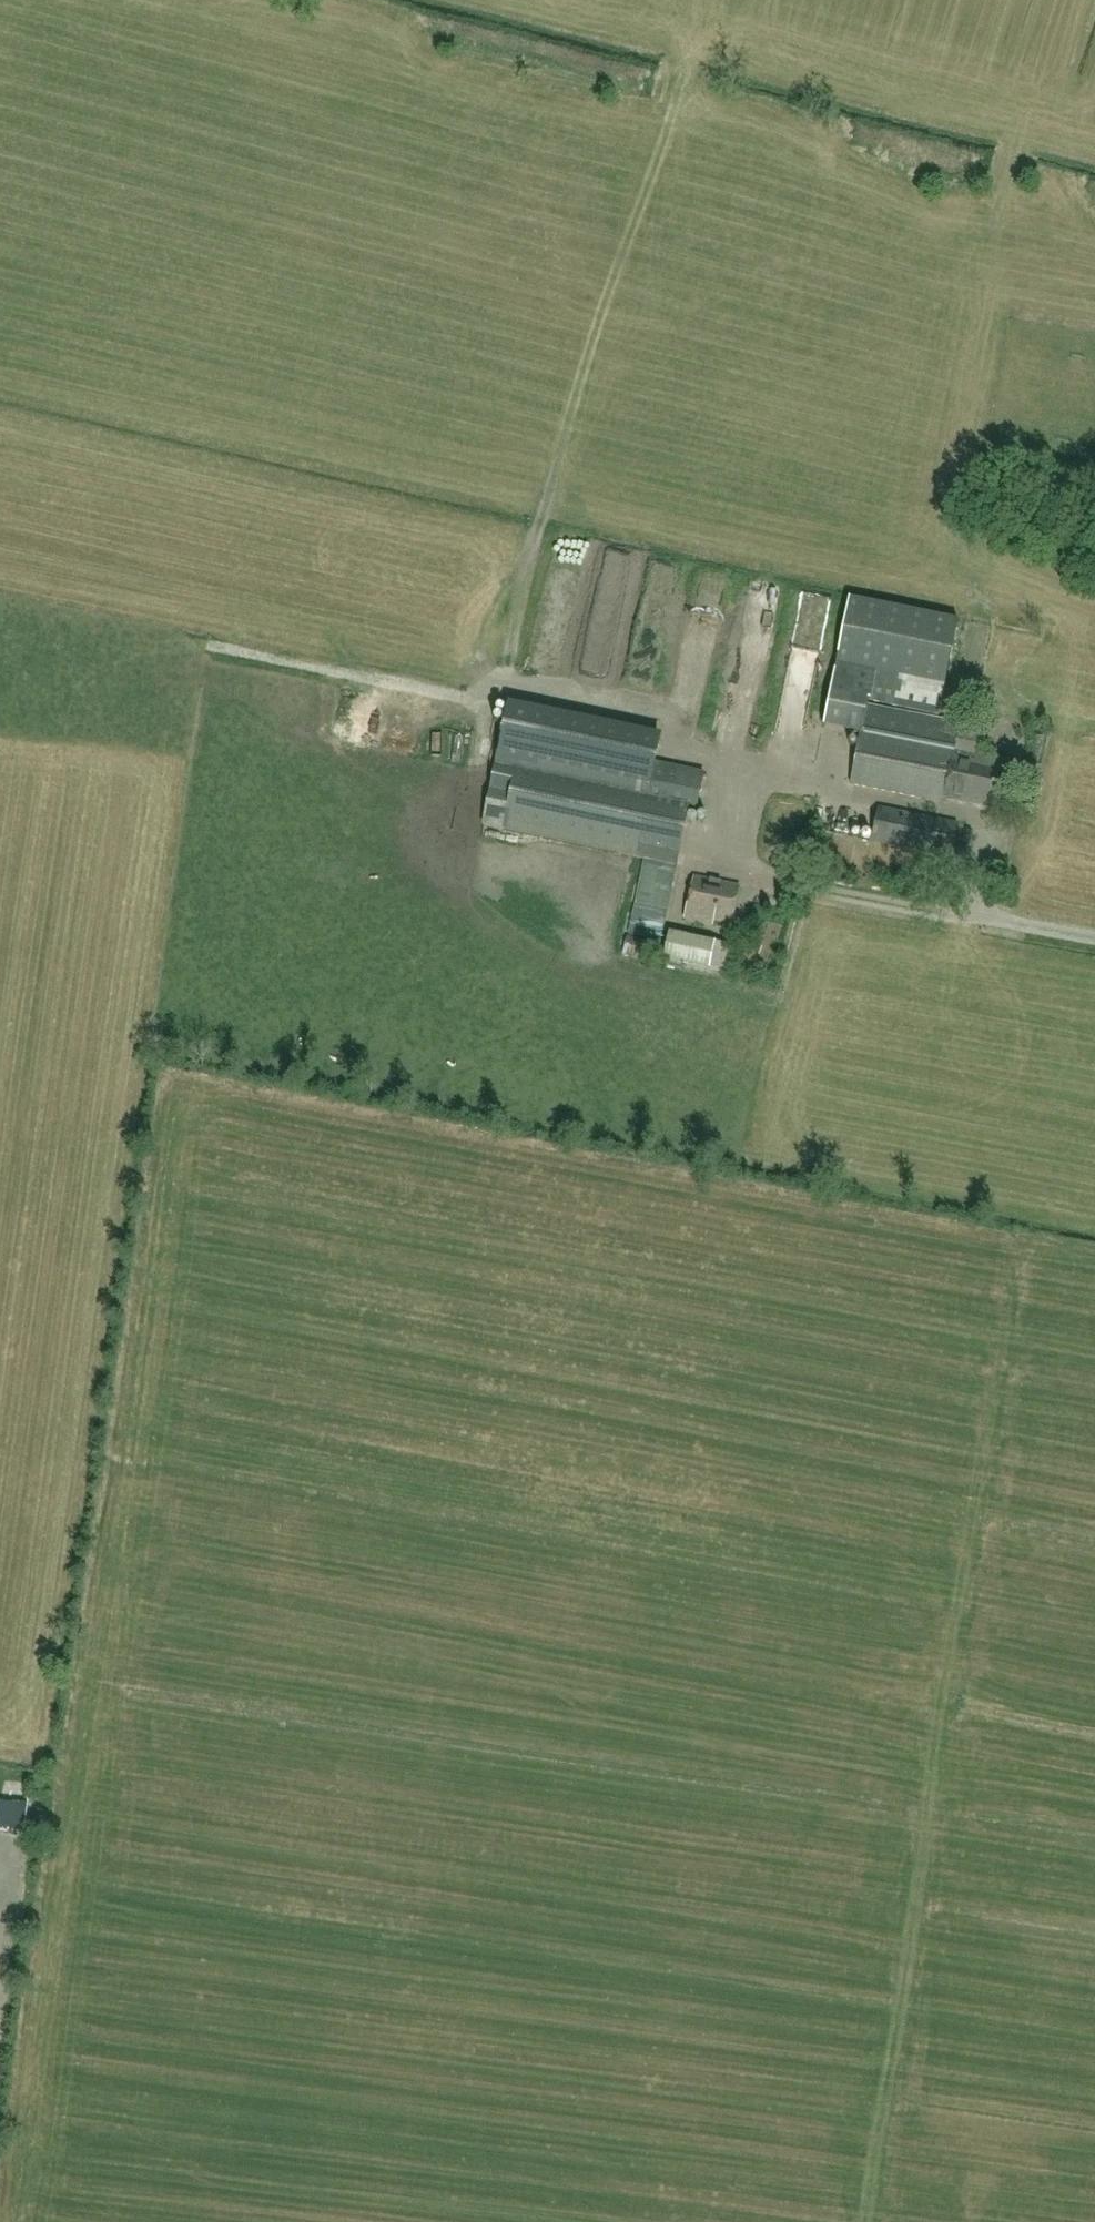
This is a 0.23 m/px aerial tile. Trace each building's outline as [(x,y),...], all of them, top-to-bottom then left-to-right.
[(849,598),(824,725),(862,733),(852,785),(946,804),(947,799),(997,809),(1005,769),(974,764),(979,739),(959,735),(961,724),(901,713),(902,709),(954,721),(957,708),(929,701),(929,699),(906,693),(909,679),(945,686),(959,620),(849,598)] [(509,707),(492,789),(512,793),(505,829),(644,859),(676,866),(688,814),(695,816),(704,773),(656,763),(661,739),(509,707)] [(949,858),(956,825),(879,809),(872,842),(949,858)] [(629,934),(628,935),(660,942),(661,941),(676,866),(644,859),(629,934)] [(732,926),(740,888),(694,878),(686,916),(732,926)] [(670,935),(665,958),(708,968),(713,945),(670,935)] [(645,960),(648,944),(629,940),(625,956),(645,960)] [(19,1791),(20,1772),(0,1771),(0,1790),(19,1791)] [(0,1802),(0,1830),(12,1832),(24,1833),(28,1804),(15,1803),(15,1804),(0,1802)]
